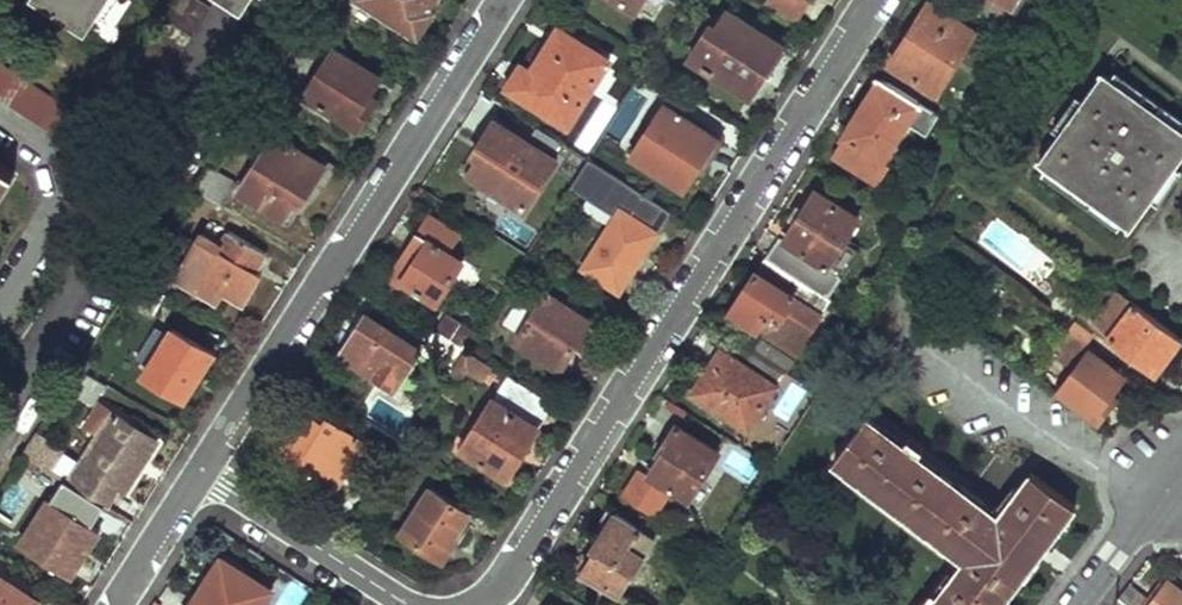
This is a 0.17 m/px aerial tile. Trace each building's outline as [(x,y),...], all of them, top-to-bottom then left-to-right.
[(36,0),(92,34),(112,0),(36,0)] [(206,0),(179,0),(127,82),(153,99),(214,5),(206,0)] [(245,11),(252,0),(228,0),(245,11)] [(418,34),(433,10),(426,6),(431,0),(365,0),(418,34)] [(637,9),(643,0),(622,0),(637,9)] [(764,4),(796,23),(810,0),(767,0),(764,4)] [(971,10),(999,29),(1012,9),(1005,5),(1009,0),(978,0),(971,10)] [(974,33),(927,2),(909,30),(889,60),(935,93),(974,33)] [(784,42),(726,6),(716,25),(710,22),(690,55),(751,96),(766,72),(784,42)] [(609,59),(558,28),(547,45),(539,40),(527,59),(510,88),(569,124),(609,59)] [(378,77),(332,48),(303,93),(357,127),(369,107),(362,103),(369,91),(378,77)] [(69,108),(0,63),(0,99),(53,132),(69,108)] [(1127,227),(1181,152),(1181,130),(1101,71),(1035,160),(1127,227)] [(937,113),(880,76),(856,112),(843,132),(846,134),(833,153),(875,181),(888,161),(881,156),(907,117),(926,129),(937,113)] [(713,135),(664,104),(632,156),(685,189),(693,176),(700,165),(695,162),(713,135)] [(555,158),(493,119),(480,141),(473,153),(478,157),(469,171),(524,206),(555,158)] [(325,166),(272,132),(237,188),(281,216),(292,199),(301,205),(312,187),(325,166)] [(670,209),(589,158),(572,185),(616,213),(583,265),(619,288),(644,249),(670,209)] [(0,165),(0,201),(17,175),(0,165)] [(233,182),(206,166),(192,189),(219,204),(233,182)] [(778,236),(766,257),(827,300),(853,260),(838,251),(857,218),(814,190),(801,212),(783,239),(778,236)] [(459,233),(430,214),(408,250),(401,261),(411,267),(403,280),(438,302),(465,258),(450,248),(459,233)] [(185,239),(167,227),(151,252),(170,263),(185,239)] [(263,253),(227,230),(219,244),(200,232),(195,241),(191,239),(183,251),(187,254),(172,277),(213,302),(220,291),(241,303),(255,282),(260,274),(253,269),(263,253)] [(827,300),(766,257),(747,286),(732,311),(796,354),(829,301),(827,300)] [(163,294),(135,278),(122,298),(150,316),(163,294)] [(598,322),(547,291),(517,339),(572,374),(578,365),(589,349),(583,344),(598,322)] [(1090,323),(1154,369),(1179,336),(1117,291),(1106,305),(1103,302),(1090,323)] [(350,324),(356,328),(366,314),(366,313),(360,309),(350,324)] [(448,312),(437,329),(467,348),(478,331),(448,312)] [(420,348),(366,314),(356,328),(349,339),(341,353),(395,388),(399,381),(420,348)] [(1069,327),(1086,340),(1092,331),(1074,317),(1067,326),(1069,327)] [(211,351),(168,326),(165,330),(153,322),(135,352),(147,362),(142,371),(185,398),(199,373),(211,351)] [(1086,340),(1069,327),(1054,349),(1070,361),(1086,340)] [(467,348),(437,329),(424,349),(437,357),(454,368),(467,348)] [(759,339),(752,349),(785,372),(792,362),(759,339)] [(752,349),(739,341),(730,355),(721,349),(707,370),(692,392),(747,429),(785,372),(752,349)] [(423,350),(420,348),(399,381),(415,392),(437,357),(424,349),(423,350)] [(1125,374),(1088,348),(1058,390),(1100,420),(1113,401),(1108,398),(1125,374)] [(106,384),(78,368),(65,386),(93,404),(106,384)] [(554,405),(509,375),(461,449),(499,472),(517,446),(524,451),(537,431),(554,405)] [(156,441),(98,404),(84,425),(98,434),(68,481),(103,504),(105,505),(118,485),(125,489),(141,465),(156,441)] [(322,424),(303,411),(289,434),(277,452),(313,475),(309,481),(331,495),(364,442),(377,450),(370,462),(387,473),(405,444),(364,418),(353,435),(326,418),(322,424)] [(1074,505),(1030,473),(998,515),(917,455),(920,448),(908,439),(902,445),(865,417),(832,461),(963,560),(938,595),(932,593),(923,604),(1000,604),(1074,505)] [(719,453),(674,424),(665,438),(660,445),(665,448),(648,475),(689,500),(719,453)] [(62,452),(35,434),(22,454),(50,470),(62,452)] [(735,452),(727,467),(753,481),(761,466),(735,452)] [(68,481),(62,477),(19,543),(61,570),(73,552),(78,545),(86,550),(98,531),(90,525),(103,504),(68,481)] [(468,512),(429,487),(401,534),(413,541),(445,561),(458,540),(453,536),(468,512)] [(636,526),(613,512),(596,538),(577,567),(619,592),(658,534),(640,523),(636,526)] [(272,588),(242,569),(237,577),(216,564),(209,576),(191,604),(261,604),(272,588)] [(0,576),(0,604),(34,604),(37,600),(0,576)] [(1171,579),(1152,604),(1181,604),(1181,587),(1171,579)] [(1130,582),(1118,597),(1128,604),(1143,604),(1149,597),(1130,582)]
